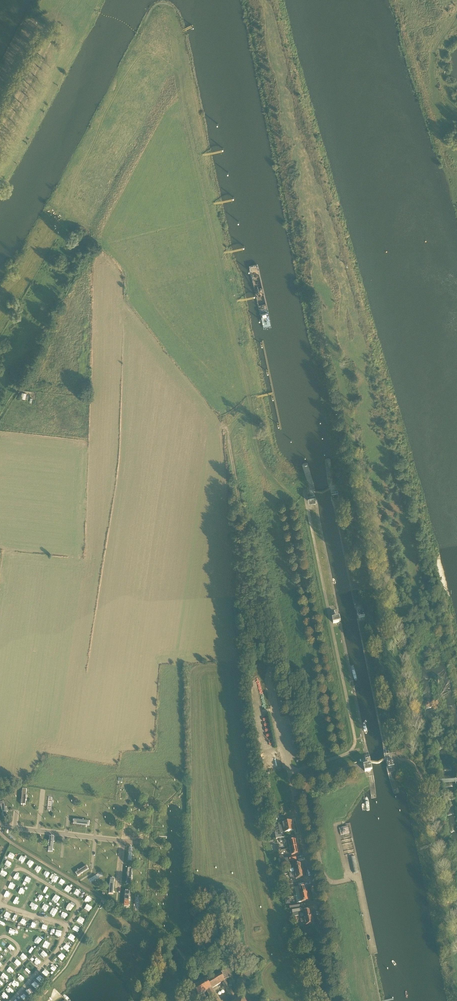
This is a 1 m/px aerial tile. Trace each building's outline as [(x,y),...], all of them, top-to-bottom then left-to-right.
[(253,677),(263,679),(265,664),(255,663),(253,677)] [(261,704),(262,710),(269,709),(264,683),(257,685),(258,689),(255,690),(257,705),(261,704)] [(273,753),(275,764),(269,765),(270,772),(281,771),(278,752),(273,753)] [(5,805),(0,806),(4,818),(9,817),(5,805)] [(284,833),(294,831),(292,822),(279,824),(280,827),(282,827),(284,833)] [(348,826),(340,827),(340,835),(349,834),(348,826)] [(286,850),(289,849),(298,847),(296,840),(288,842),(285,842),(286,850)] [(298,847),(289,849),(291,856),(299,854),(298,847)] [(302,864),(294,865),(294,862),(290,863),(291,869),(293,869),(294,872),(303,870),(303,868),(302,868),(302,864)] [(87,866),(78,871),(81,875),(89,870),(87,866)] [(303,870),(294,872),(295,879),(304,877),(303,873),(304,873),(303,870)] [(101,872),(87,881),(90,885),(103,876),(101,872)] [(299,895),(307,894),(306,887),(298,889),(299,895)] [(56,894),(52,900),(56,903),(61,898),(56,894)] [(309,901),(307,894),(299,895),(299,896),(295,896),(297,903),(301,902),(309,901)] [(302,907),(292,910),(293,917),(299,916),(298,913),(303,912),(302,907)] [(53,908),(51,911),(49,910),(47,912),(54,916),(58,910),(53,908)] [(304,919),(313,917),(312,915),(311,910),(303,912),(304,919)] [(313,917),(304,919),(300,920),(301,923),(305,922),(305,926),(314,924),(313,920),(313,917)] [(12,934),(17,937),(22,927),(16,925),(12,934)] [(306,927),(299,928),(300,935),(307,933),(306,927)] [(45,959),(48,955),(42,949),(38,953),(45,959)] [(243,996),(242,996),(237,999),(230,987),(226,980),(231,978),(226,970),(207,981),(206,980),(204,981),(202,978),(193,983),(195,987),(194,987),(199,996),(207,992),(213,1000),(221,1000),(218,996),(217,997),(212,989),(222,983),(233,1000),(246,1000),(243,996)]
